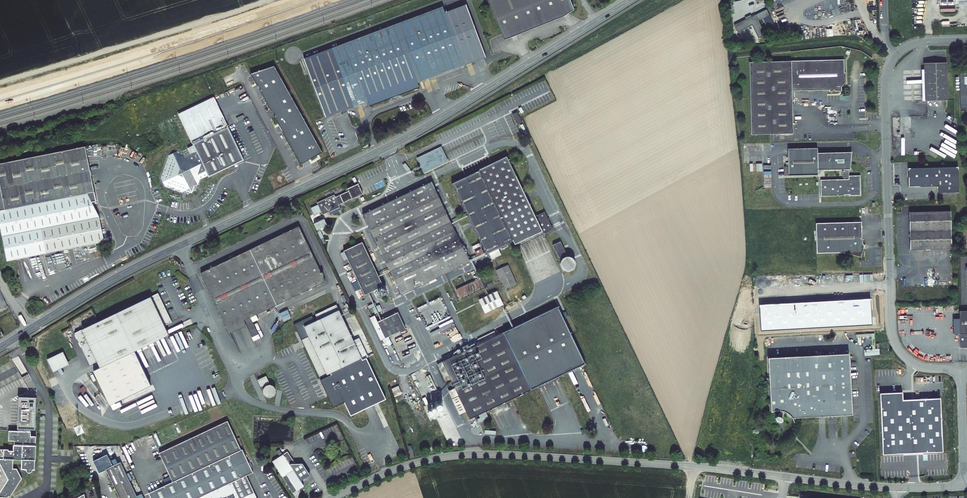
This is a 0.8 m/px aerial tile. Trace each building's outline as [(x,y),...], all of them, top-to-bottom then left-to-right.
[(496,20),(504,41),(563,18),(574,11),(569,0),(488,0),(496,20)] [(444,13),(442,7),(331,47),(303,57),(324,116),(367,101),(368,104),(390,97),(394,99),(397,94),(418,86),(416,82),(485,58),(466,5),(444,13)] [(766,9),(735,25),(738,31),(752,25),(758,38),(765,35),(758,21),(769,16),(766,9)] [(842,85),(846,80),(846,72),(844,72),(844,58),(750,61),(752,134),(794,133),(792,90),(830,89),(830,90),(832,90),(834,88),(836,90),(842,90),(842,85)] [(948,62),(925,62),(926,100),(949,99),(948,62)] [(227,126),(213,96),(178,113),(191,143),(227,126)] [(517,111),(512,114),(517,125),(522,122),(517,111)] [(225,168),(243,160),(227,126),(191,143),(193,148),(182,153),(176,150),(168,154),(159,178),(162,184),(179,191),(184,188),(186,189),(189,190),(191,185),(192,182),(196,183),(197,179),(206,175),(207,177),(225,168)] [(93,192),(85,147),(0,163),(0,211),(93,192)] [(441,147),(417,158),(421,165),(424,172),(447,161),(441,147)] [(850,165),(850,161),(851,152),(817,154),(817,149),(787,149),(788,176),(817,176),(817,171),(843,170),(843,171),(842,171),(842,178),(844,178),(844,179),(820,180),(821,197),(845,196),(845,194),(849,194),(849,195),(861,195),(860,175),(848,176),(848,170),(849,170),(851,168),(850,165)] [(479,170),(452,183),(486,254),(512,242),(513,245),(541,231),(542,233),(553,228),(544,211),(534,216),(506,156),(478,169),(479,170)] [(763,165),(764,186),(771,185),(771,165),(763,165)] [(958,167),(908,168),(909,186),(938,185),(939,192),(959,192),(958,167)] [(431,182),(363,214),(401,295),(470,262),(431,182)] [(330,196),(317,202),(323,215),(339,207),(338,205),(363,193),(358,183),(347,188),(349,191),(331,199),(330,196)] [(93,192),(0,211),(0,226),(7,261),(103,243),(100,230),(98,218),(90,202),(95,201),(93,192)] [(951,210),(909,211),(910,249),(952,248),(951,210)] [(861,257),(863,251),(861,221),(816,223),(817,254),(844,252),(861,257)] [(246,325),(252,337),(259,334),(251,317),(325,282),(299,226),(201,273),(228,328),(244,320),(246,325)] [(560,241),(553,245),(559,258),(566,254),(560,241)] [(361,242),(343,250),(365,294),(382,286),(361,242)] [(472,247),(476,256),(483,253),(478,244),(472,247)] [(575,266),(576,264),(575,261),(573,258),(571,256),(568,256),(565,256),(563,258),(561,261),(560,264),(561,266),(562,268),(564,270),(568,271),(571,271),(573,269),(575,266)] [(507,264),(496,270),(505,290),(517,284),(507,264)] [(478,279),(456,290),(460,297),(482,286),(478,279)] [(497,290),(479,299),(486,313),(504,304),(497,290)] [(97,362),(100,368),(169,335),(164,326),(172,322),(165,308),(158,293),(75,333),(90,365),(97,362)] [(870,298),(759,304),(760,330),(872,324),(870,298)] [(300,339),(319,378),(361,357),(335,304),(314,314),(317,319),(303,326),(308,335),(300,339)] [(470,417),(500,403),(584,363),(557,304),(442,358),(443,362),(450,376),(456,389),(450,392),(458,410),(465,407),(470,417)] [(280,313),(283,319),(291,316),(288,309),(280,313)] [(394,314),(377,322),(374,316),(369,318),(380,341),(402,330),(394,314)] [(246,325),(244,320),(228,328),(230,333),(246,325)] [(47,359),(54,372),(69,365),(63,352),(47,359)] [(849,354),(768,358),(770,411),(774,410),(777,410),(779,410),(776,415),(775,416),(774,418),(775,419),(777,420),(780,420),(781,419),(782,411),(785,412),(788,414),(791,419),(852,416),(849,354)] [(443,362),(442,358),(437,361),(445,378),(450,376),(443,362)] [(257,379),(260,386),(268,382),(265,375),(257,379)] [(269,397),(271,397),(273,396),(275,394),(275,392),(275,389),(275,387),(273,385),(271,384),(269,384),(267,384),(264,385),(263,387),(262,389),(262,392),(263,394),(264,396),(266,397),(269,397)] [(884,454),(943,451),(940,398),(903,400),(902,393),(880,394),(884,454)] [(23,480),(18,470),(15,470),(15,461),(23,461),(23,470),(28,470),(28,471),(28,472),(29,473),(30,474),(31,474),(32,474),(33,473),(34,472),(34,471),(34,470),(37,470),(37,461),(38,461),(38,447),(37,447),(37,438),(32,438),(32,433),(31,432),(31,431),(36,431),(37,398),(19,398),(19,430),(19,432),(10,432),(10,442),(12,442),(16,442),(16,446),(15,446),(15,452),(10,452),(10,451),(0,450),(0,497),(11,497),(23,480)] [(134,398),(119,405),(125,421),(138,417),(132,403),(136,402),(134,398)] [(228,421),(159,453),(173,482),(148,493),(151,497),(219,497),(225,495),(227,497),(256,497),(246,476),(253,472),(242,450),(241,450),(228,421)] [(288,451),(272,460),(297,497),(298,497),(300,487),(304,485),(302,481),(302,480),(303,474),(298,466),(294,469),(290,464),(294,461),(288,451)] [(143,494),(138,497),(122,463),(114,467),(109,455),(95,461),(101,473),(108,470),(121,497),(145,497),(143,494)] [(310,474),(303,463),(290,464),(294,469),(298,466),(303,474),(302,480),(310,474)]
